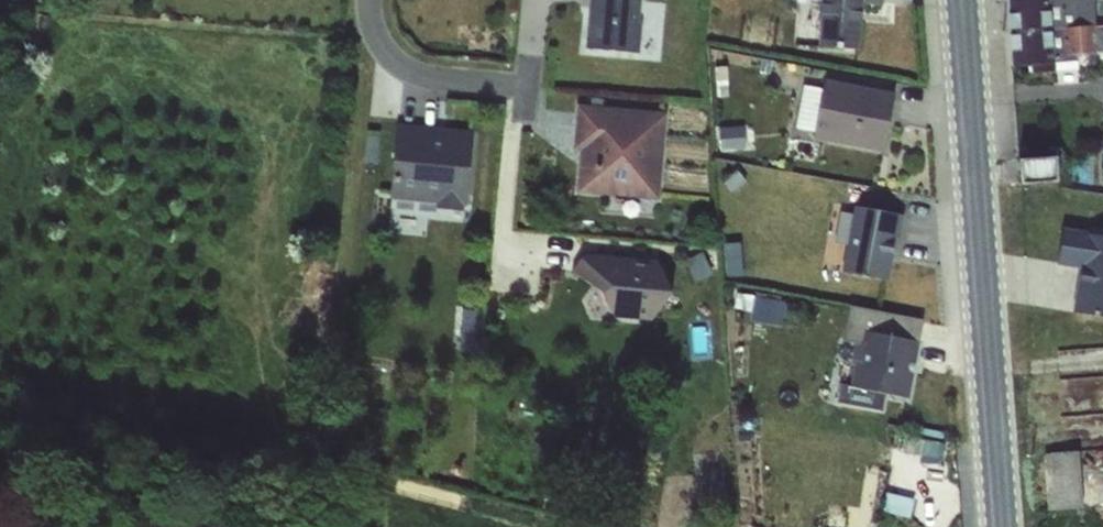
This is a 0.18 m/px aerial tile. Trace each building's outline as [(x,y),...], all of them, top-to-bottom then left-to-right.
[(585,49),(638,54),(643,0),(590,0),(585,49)] [(819,47),(858,50),(861,3),(882,5),(883,0),(822,0),(819,47)] [(1010,32),(1052,30),(1049,0),(1008,0),(1010,32)] [(1030,66),(1030,74),(1078,70),(1076,55),(1102,53),(1102,25),(1095,25),(1092,0),(1049,0),(1052,30),(1055,63),(1030,66)] [(1052,30),(1010,32),(1013,67),(1030,66),(1055,63),(1052,30)] [(823,82),(813,137),(883,150),(894,95),(823,82)] [(580,109),(577,146),(584,147),(580,189),(654,196),(662,116),(580,109)] [(398,131),(393,188),(464,195),(469,137),(398,131)] [(1054,157),(1018,160),(1019,183),(1055,180),(1054,157)] [(855,206),(842,273),(886,281),(895,234),(899,234),(902,215),(855,206)] [(1073,310),(1102,311),(1102,229),(1057,227),(1056,261),(1075,262),(1073,310)] [(583,253),(573,270),(602,294),(614,318),(653,322),(672,291),(658,260),(583,253)] [(861,331),(850,387),(908,398),(918,342),(861,331)] [(885,394),(850,387),(839,384),(836,400),(882,409),(885,394)] [(1079,451),(1043,453),(1047,510),(1083,508),(1079,451)] [(871,467),(863,506),(878,509),(886,470),(871,467)]
